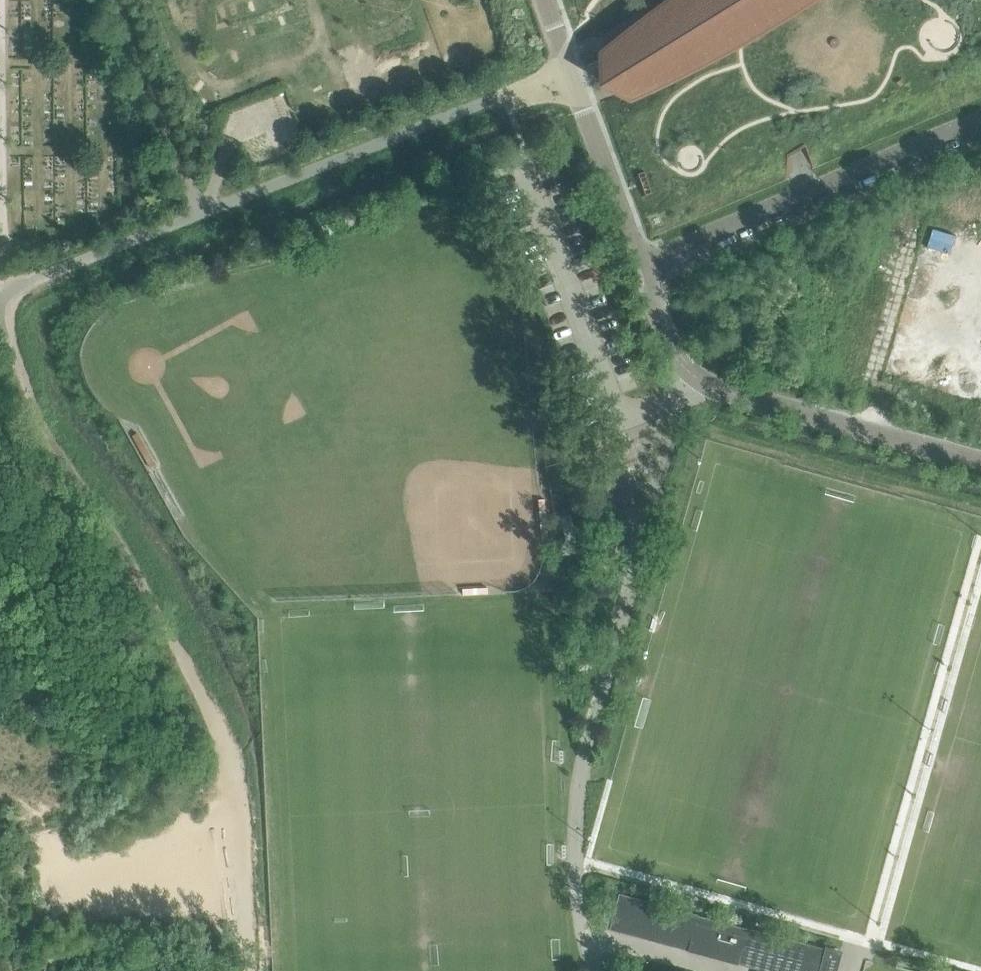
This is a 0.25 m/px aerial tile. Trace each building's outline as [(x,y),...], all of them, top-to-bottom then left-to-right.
[(665,5),(641,22),(636,26),(631,30),(625,35),(614,44),(627,65),(632,73),(641,69),(650,64),(659,60),(676,51),(694,43),(714,32),(729,56),(634,115),(683,196),(731,166),(736,174),(781,147),(786,155),(789,153),(791,156),(801,150),(799,147),(804,143),(898,86),(900,87),(905,83),(904,82),(907,80),(915,93),(980,53),(980,32),(961,0),(671,0),(665,5)] [(621,546),(628,548),(630,539),(624,537),(621,546)] [(748,929),(742,928),(706,918),(699,916),(700,915),(693,913),(686,912),(619,894),(610,929),(688,950),(689,947),(737,960),(736,963),(744,965),(765,970),(834,970),(839,952),(829,949),(827,949),(760,931),(755,930),(749,928),(749,929),(748,929)]
